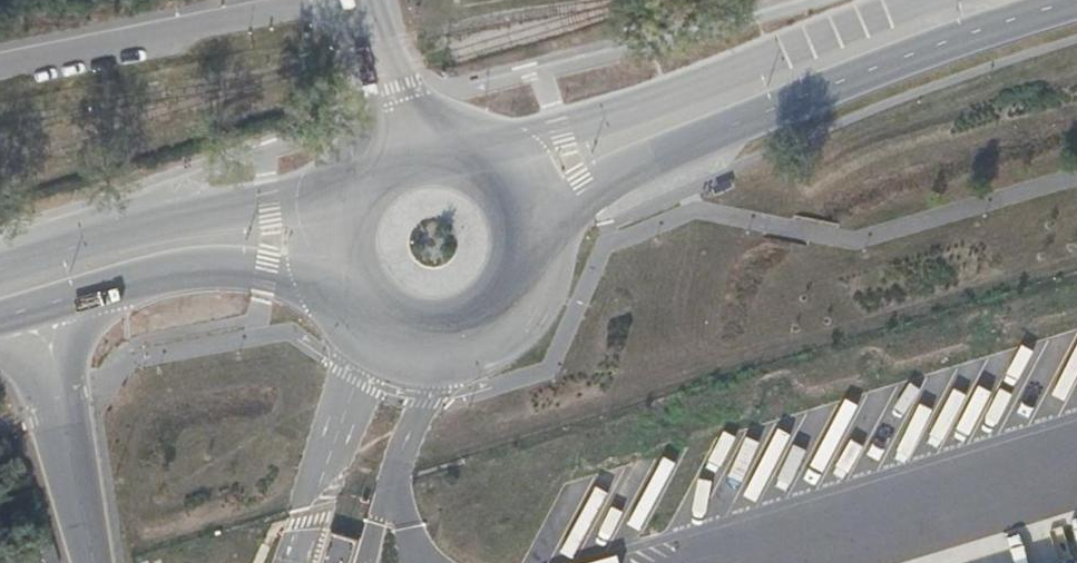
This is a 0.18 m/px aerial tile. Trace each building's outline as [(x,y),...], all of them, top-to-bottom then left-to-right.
[(328,533),(318,562),(349,562),(356,541),(328,533)] [(40,545),(46,562),(60,562),(53,541),(40,545)]
